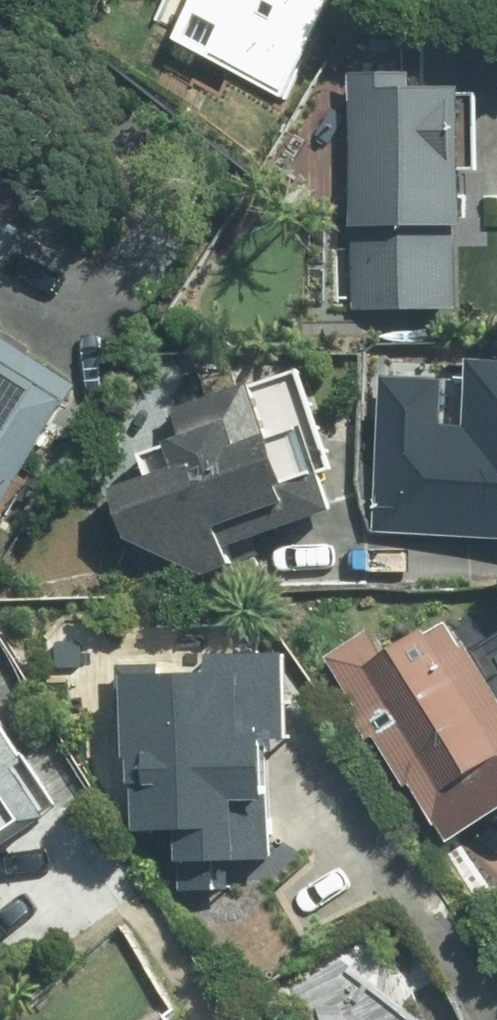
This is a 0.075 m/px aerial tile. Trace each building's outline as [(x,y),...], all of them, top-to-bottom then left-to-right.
[(161,20),(290,92),(342,0),(172,0),(161,20)] [(474,226),(478,79),(360,75),(354,302),(463,305),(465,226),(474,226)] [(31,228),(0,209),(0,275),(31,228)] [(92,390),(16,340),(10,350),(0,344),(0,528),(92,390)] [(388,348),(377,529),(496,536),(496,354),(388,348)] [(176,440),(146,449),(152,471),(118,482),(152,588),(240,560),(229,526),(305,502),(299,484),(331,473),(314,418),(281,428),(266,381),(168,412),(176,440)] [(492,653),(461,609),(400,652),(377,620),(327,655),(462,846),(496,821),(496,650),(492,653)] [(167,662),(128,659),(126,750),(140,750),(138,829),(181,830),(180,884),(233,885),(234,843),(253,844),(254,800),(256,799),(258,798),(259,796),(261,795),(263,794),(264,792),(266,790),(267,789),(268,787),(269,785),(270,784),(271,782),(272,780),(273,778),(274,776),(275,774),(275,772),(276,770),(276,768),(277,766),(277,764),(277,761),(277,759),(277,757),(277,755),(277,753),(277,751),(276,749),(276,747),(275,745),(275,743),(274,741),(273,739),(272,737),(272,735),(276,650),(228,648),(227,673),(167,670),(167,662)] [(1,879),(8,887),(28,871),(14,854),(35,836),(32,832),(68,802),(4,705),(0,708),(0,880),(1,879)] [(452,1019),(475,1019),(471,1011),(452,1019)]
